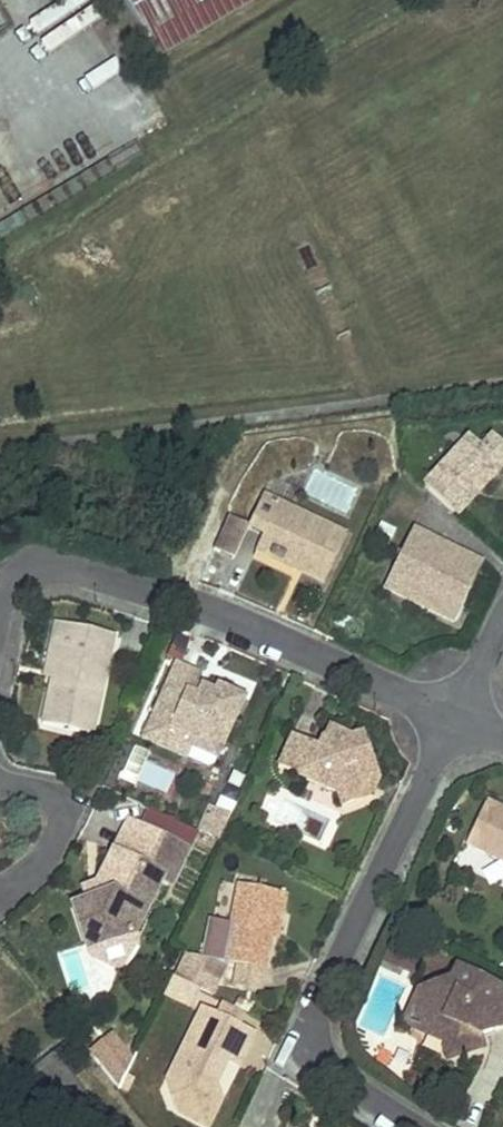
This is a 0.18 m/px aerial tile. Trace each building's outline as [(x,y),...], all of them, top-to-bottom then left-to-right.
[(256,0),(120,0),(155,59),(256,0)] [(472,437),(424,487),(456,517),(502,467),(502,446),(495,439),(484,449),(472,437)] [(354,537),(270,496),(255,529),(268,536),(285,544),(281,552),(279,551),(276,557),(332,583),(354,537)] [(443,579),(458,551),(414,529),(399,556),(443,579)] [(285,544),(268,536),(262,551),(276,557),(279,551),(281,552),(285,544)] [(482,564),(458,551),(443,579),(399,556),(384,586),(453,622),(482,564)] [(115,638),(57,625),(52,647),(61,649),(54,683),(45,726),(94,736),(115,638)] [(61,649),(52,647),(45,681),(54,683),(61,649)] [(199,674),(178,664),(160,705),(164,707),(158,722),(153,720),(145,740),(189,759),(193,749),(196,742),(206,742),(211,734),(226,741),(235,721),(231,708),(238,694),(221,687),(218,693),(203,687),(198,696),(191,693),(195,683),(199,674)] [(203,687),(195,683),(191,693),(198,696),(203,687)] [(231,708),(235,721),(246,697),(238,694),(231,708)] [(164,707),(160,705),(153,720),(158,722),(164,707)] [(324,741),(297,729),(280,767),(308,780),(311,772),(332,781),(328,790),(339,794),(344,807),(365,799),(360,788),(382,780),(365,732),(353,737),(331,727),(324,741)] [(196,742),(193,749),(219,759),(226,741),(211,734),(206,742),(196,742)] [(227,773),(217,795),(233,803),(244,780),(227,773)] [(360,788),(365,799),(376,795),(382,780),(360,788)] [(488,802),(467,846),(502,863),(502,809),(488,802)] [(232,816),(212,807),(201,833),(220,842),(232,816)] [(195,851),(132,821),(101,886),(87,891),(91,904),(76,908),(93,956),(125,972),(172,875),(182,879),(195,851)] [(285,915),(288,897),(239,888),(225,967),(267,974),(273,942),(278,914),(285,915)] [(285,915),(278,914),(273,942),(280,944),(285,915)] [(459,967),(453,979),(420,990),(427,1011),(439,1016),(429,1036),(448,1045),(444,1052),(445,1054),(448,1062),(486,1048),(481,1034),(502,1027),(502,989),(459,967)] [(174,982),(166,999),(190,1010),(198,994),(174,982)] [(427,1011),(420,990),(404,1023),(429,1036),(439,1016),(427,1011)] [(248,1015),(223,1003),(216,1018),(241,1030),(248,1015)] [(218,1085),(229,1061),(239,1066),(254,1036),(241,1030),(216,1018),(203,1011),(169,1081),(181,1115),(220,1106),(223,1100),(218,1085)] [(85,1057),(115,1089),(138,1067),(109,1035),(85,1057)] [(61,1057),(44,1070),(76,1113),(83,1108),(95,1099),(61,1057)] [(95,1099),(83,1108),(93,1119),(104,1111),(95,1099)] [(181,1115),(206,1126),(210,1126),(220,1106),(181,1115)]
